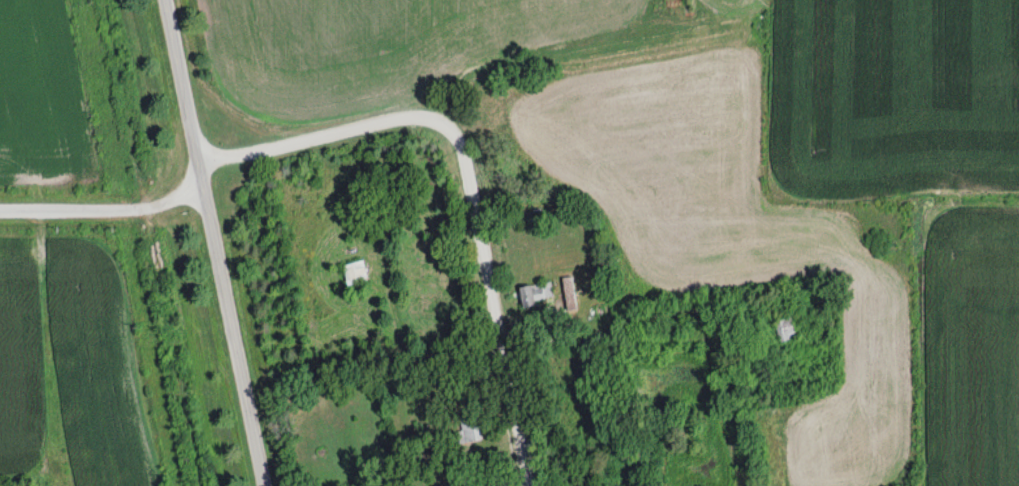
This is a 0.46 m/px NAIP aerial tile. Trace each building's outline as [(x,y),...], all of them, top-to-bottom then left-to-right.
[(366,281),(363,260),(342,263),(346,284),(366,281)] [(554,298),(550,280),(516,287),(520,305),(554,298)] [(772,341),(796,339),(793,317),(770,320),(772,341)] [(461,413),(458,440),(478,442),(481,416),(461,413)]
